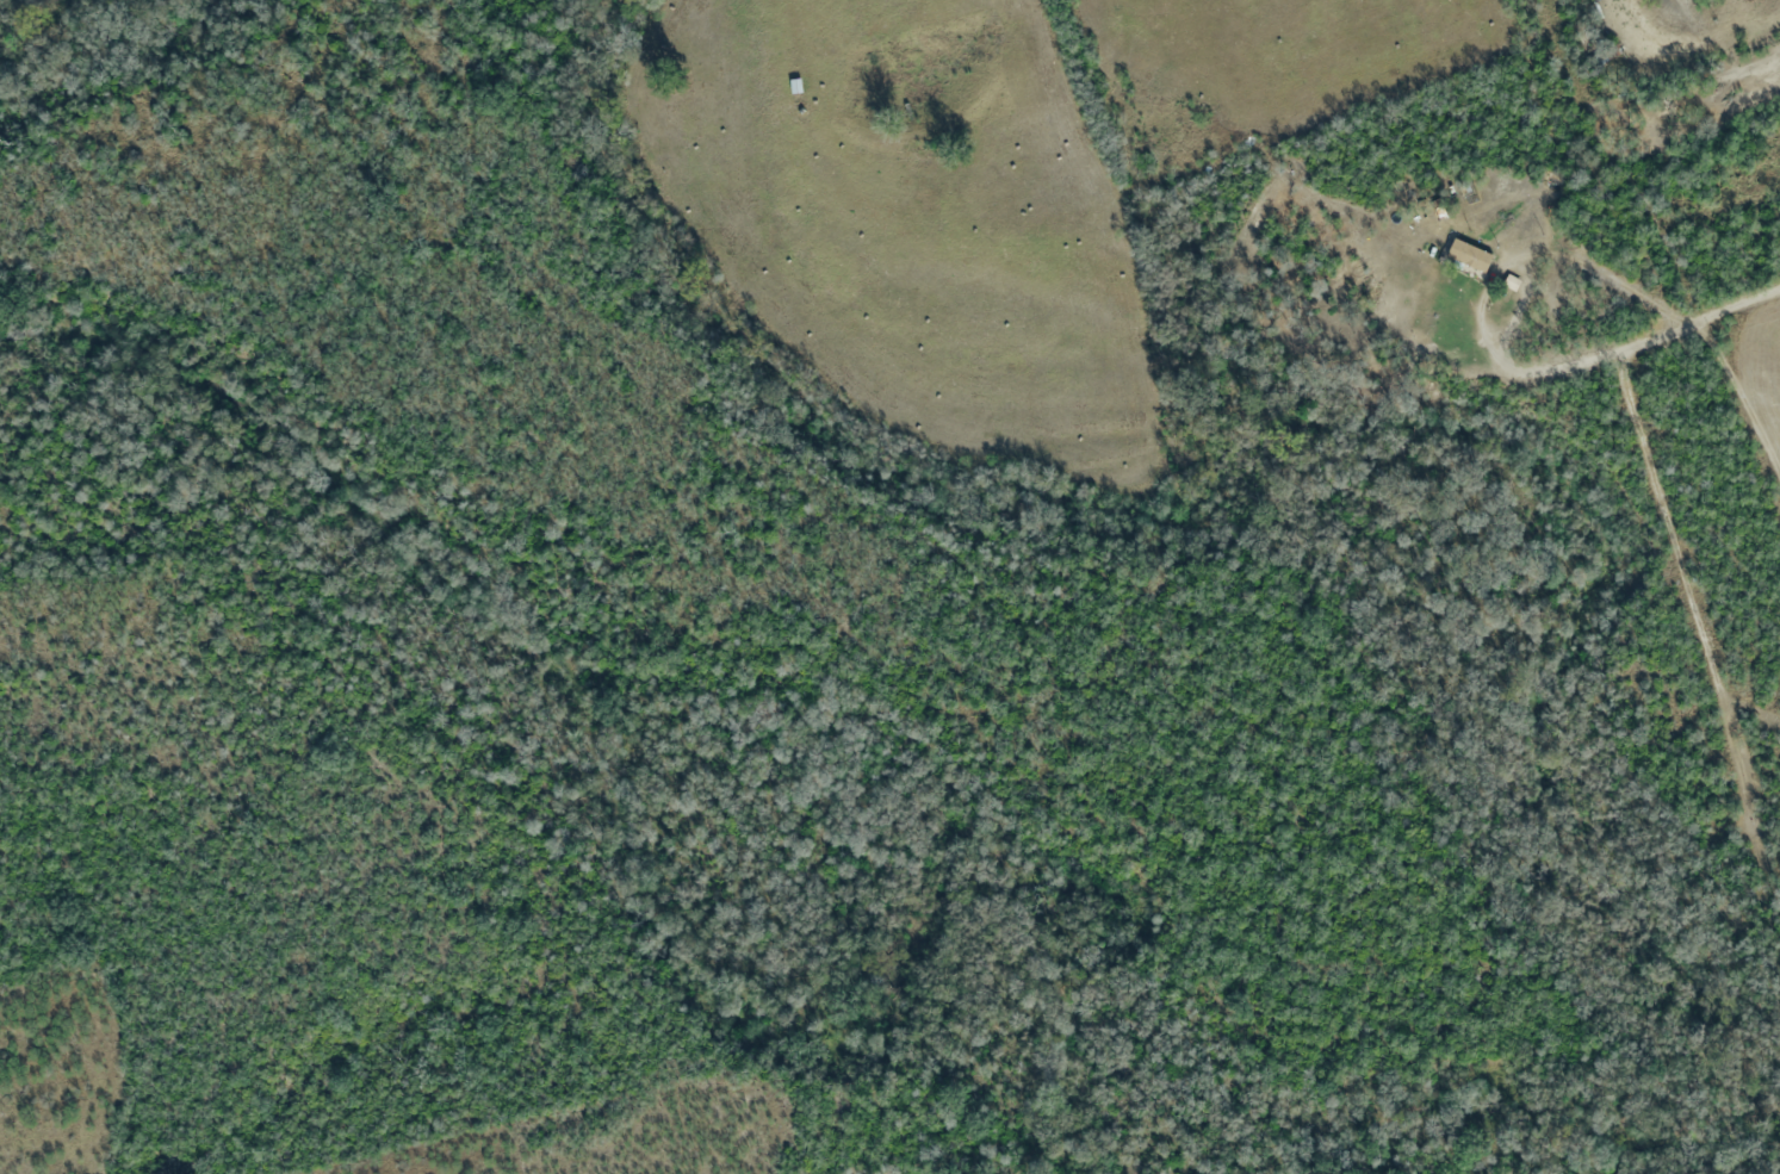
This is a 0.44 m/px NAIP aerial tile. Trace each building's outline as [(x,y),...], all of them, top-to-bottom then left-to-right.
[(1493,255),(1454,237),(1445,256),(1484,273),(1493,255)]
